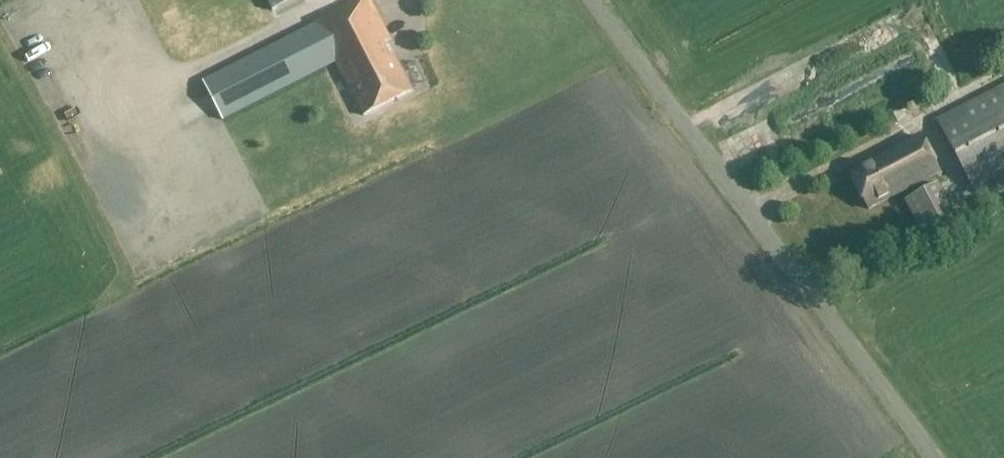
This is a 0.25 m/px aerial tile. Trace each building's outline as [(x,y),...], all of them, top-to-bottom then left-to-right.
[(204,81),(223,120),(336,63),(365,117),(413,91),(395,56),(389,59),(381,43),(389,39),(368,0),(358,0),(315,23),(315,25),(204,81)] [(273,10),(293,0),(269,0),(273,10)] [(62,69),(40,75),(44,90),(66,84),(62,69)] [(938,120),(975,194),(1003,179),(1003,86),(938,120)] [(852,168),(909,138),(902,125),(845,154),(852,168)] [(732,136),(743,155),(761,145),(749,126),(732,136)] [(938,172),(919,137),(849,175),(868,210),(938,172)] [(938,185),(906,201),(929,245),(960,228),(938,185)]
